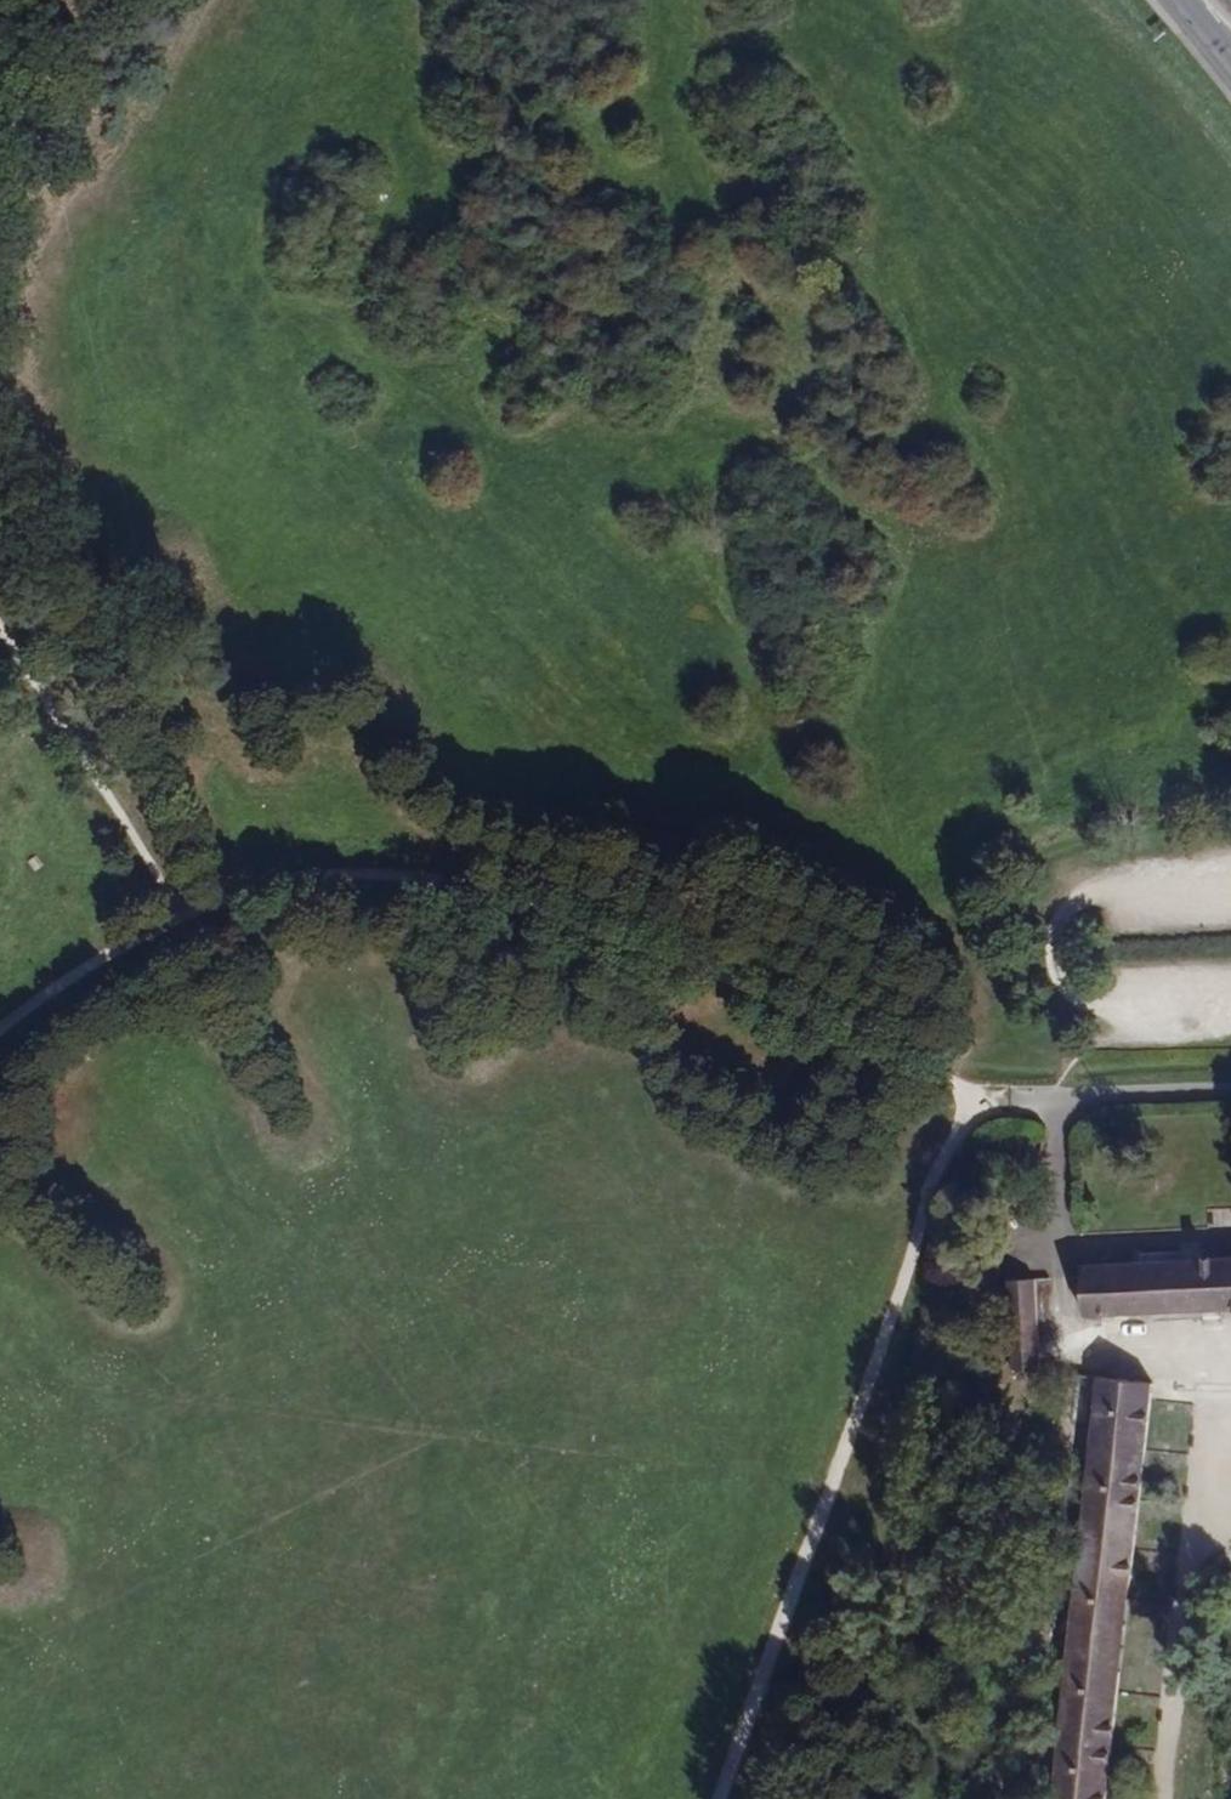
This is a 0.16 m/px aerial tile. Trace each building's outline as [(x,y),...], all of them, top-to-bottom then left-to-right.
[(1083,1265),(1084,1276),(1069,1277),(1069,1279),(1084,1278),(1085,1316),(1230,1308),(1230,1257),(1183,1259),(1183,1251),(1143,1252),(1142,1262),(1083,1265)] [(1051,1278),(1046,1278),(1036,1278),(1009,1279),(1013,1369),(1041,1372),(1036,1281),(1051,1280),(1051,1278)] [(1110,1765),(1153,1383),(1099,1376),(1054,1798),(1107,1798),(1110,1765)] [(1211,1504),(1213,1437),(1191,1437),(1188,1503),(1211,1504)]
